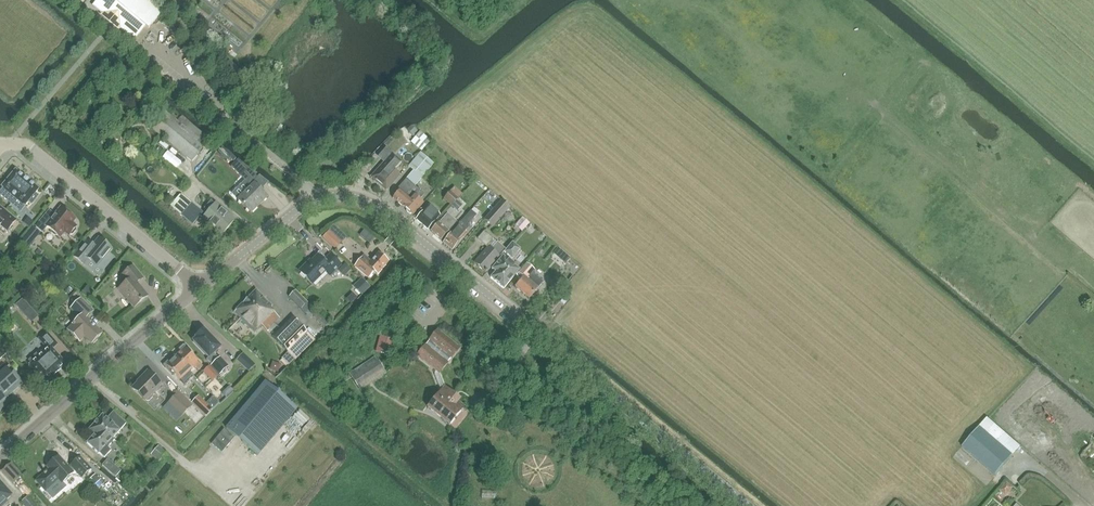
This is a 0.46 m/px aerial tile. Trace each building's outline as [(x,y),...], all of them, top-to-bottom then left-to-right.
[(145,26),(148,29),(152,24),(159,16),(162,12),(148,0),(97,0),(93,5),(102,13),(101,15),(107,20),(109,18),(114,23),(113,24),(119,29),(120,28),(134,40),(145,26)] [(230,62),(225,69),(237,79),(240,75),(242,72),(230,62)] [(177,122),(164,111),(150,128),(191,161),(205,145),(177,122)] [(182,117),(177,122),(205,145),(209,139),(182,117)] [(421,144),(431,133),(421,125),(412,136),(421,144)] [(371,178),(374,180),(374,181),(377,184),(378,184),(386,191),(387,191),(386,191),(400,176),(394,170),(401,162),(386,148),(379,156),(385,161),(371,177),(370,177),(371,178)] [(434,164),(420,153),(408,167),(413,171),(398,189),(400,190),(393,198),(407,211),(407,213),(410,215),(412,215),(413,215),(423,203),(420,200),(424,195),(419,191),(421,190),(419,188),(413,194),(411,193),(408,197),(406,195),(434,164)] [(257,178),(248,168),(238,159),(232,164),(242,174),(244,173),(252,183),(257,178)] [(25,206),(39,189),(15,170),(1,187),(3,188),(0,192),(0,195),(11,204),(15,199),(25,206)] [(423,192),(432,183),(426,176),(422,180),(425,183),(420,188),(423,192)] [(237,200),(250,213),(267,197),(254,184),(237,200)] [(451,184),(447,189),(459,200),(463,196),(451,184)] [(458,199),(450,192),(444,199),(452,206),(458,199)] [(170,206),(174,209),(192,225),(203,212),(183,195),(180,195),(170,206)] [(463,205),(458,200),(453,206),(458,211),(463,205)] [(484,220),(492,227),(510,208),(502,200),(484,220)] [(235,220),(215,204),(215,205),(211,201),(206,207),(210,210),(202,219),(211,227),(214,224),(224,233),(235,220)] [(416,220),(428,230),(440,215),(428,206),(424,211),(421,209),(414,217),(417,219),(416,220)] [(0,226),(7,231),(16,220),(0,207),(0,226)] [(61,208),(53,218),(47,214),(49,211),(36,226),(42,232),(46,227),(51,231),(51,233),(54,235),(57,235),(59,237),(64,231),(69,236),(76,227),(71,223),(75,219),(61,208)] [(473,208),(468,214),(457,226),(443,243),(452,250),(466,233),(465,232),(469,228),(468,225),(479,213),(473,208)] [(524,226),(531,216),(523,210),(515,219),(524,226)] [(431,232),(440,240),(456,222),(447,214),(431,232)] [(330,224),(323,232),(336,243),(343,236),(330,224)] [(26,234),(34,241),(41,233),(34,226),(26,234)] [(488,247),(474,263),(485,273),(505,250),(484,231),(478,239),(488,247)] [(82,246),(74,256),(81,262),(85,265),(89,260),(97,267),(98,266),(104,270),(114,258),(108,253),(112,249),(99,238),(88,251),(82,246)] [(513,242),(505,252),(513,259),(522,249),(513,242)] [(341,264),(331,254),(324,261),(318,255),(311,261),(310,260),(299,271),(312,285),(326,271),(330,275),(341,264)] [(362,258),(355,267),(368,278),(370,276),(374,272),(378,275),(388,262),(378,254),(370,264),(362,258)] [(495,272),(490,278),(504,289),(519,270),(503,256),(492,269),(495,272)] [(264,276),(269,279),(275,266),(269,264),(264,276)] [(532,269),(526,264),(518,273),(523,277),(515,288),(529,299),(538,289),(536,288),(542,282),(529,271),(532,269)] [(133,266),(122,275),(128,282),(118,289),(134,308),(148,296),(137,283),(143,278),(133,266)] [(569,281),(561,275),(554,283),(562,289),(569,281)] [(262,326),(267,331),(280,318),(270,308),(272,306),(256,290),(234,312),(255,333),(262,326)] [(289,297),(302,309),(306,315),(313,308),(295,291),(289,297)] [(15,306),(31,324),(39,317),(23,299),(15,306)] [(102,334),(86,318),(93,311),(81,299),(73,306),(82,315),(67,330),(79,342),(85,337),(92,344),(102,334)] [(293,317),(288,322),(273,337),(297,361),(317,340),(293,317)] [(196,338),(193,342),(208,358),(206,360),(212,365),(211,366),(220,375),(228,367),(220,358),(218,359),(214,354),(220,348),(203,330),(202,331),(201,330),(195,335),(197,337),(196,338)] [(448,363),(460,349),(438,330),(417,355),(436,370),(440,373),(448,363)] [(59,372),(58,371),(65,364),(52,349),(57,345),(46,333),(39,340),(47,349),(41,355),(38,352),(29,361),(31,364),(30,365),(45,382),(52,376),(53,377),(59,372)] [(377,343),(375,354),(388,357),(391,346),(377,343)] [(179,354),(176,357),(189,370),(194,366),(198,370),(203,366),(191,354),(192,353),(185,347),(183,346),(178,351),(178,353),(179,354)] [(349,374),(352,379),(357,387),(384,369),(376,356),(349,374)] [(169,360),(163,366),(171,373),(172,372),(184,384),(193,375),(189,370),(176,357),(171,361),(169,360)] [(9,367),(7,369),(4,365),(0,368),(0,411),(9,403),(3,397),(8,393),(10,395),(23,383),(9,367)] [(212,382),(219,376),(209,367),(203,373),(212,382)] [(437,371),(434,374),(440,389),(442,391),(444,387),(445,388),(439,373),(437,371)] [(132,388),(145,401),(161,385),(148,372),(132,388)] [(259,456),(297,410),(265,383),(226,430),(259,456)] [(442,391),(428,408),(429,408),(449,424),(448,424),(449,425),(464,407),(458,402),(459,400),(446,388),(445,388),(444,387),(442,391)] [(193,405),(178,390),(174,394),(176,396),(169,403),(183,415),(193,405)] [(192,402),(206,416),(219,403),(213,397),(206,404),(198,396),(192,402)] [(94,435),(87,443),(99,454),(100,453),(105,457),(111,450),(108,447),(114,440),(113,438),(126,424),(113,412),(107,419),(103,415),(89,430),(94,435)] [(995,476),(1012,456),(1020,447),(987,418),(962,447),(995,476)] [(225,429),(212,444),(223,452),(235,438),(225,429)] [(52,466),(36,481),(52,498),(65,487),(62,483),(73,473),(75,470),(82,478),(91,470),(80,458),(71,466),(72,467),(69,469),(58,457),(50,464),(52,466)] [(107,460),(102,466),(115,477),(121,471),(107,460)] [(2,471),(13,483),(21,476),(11,464),(2,471)] [(1008,473),(994,486),(1005,498),(1019,485),(1008,473)] [(12,494),(0,481),(0,505),(3,505),(8,502),(6,500),(12,494)] [(22,501),(26,505),(35,505),(27,497),(21,501),(22,501)]
